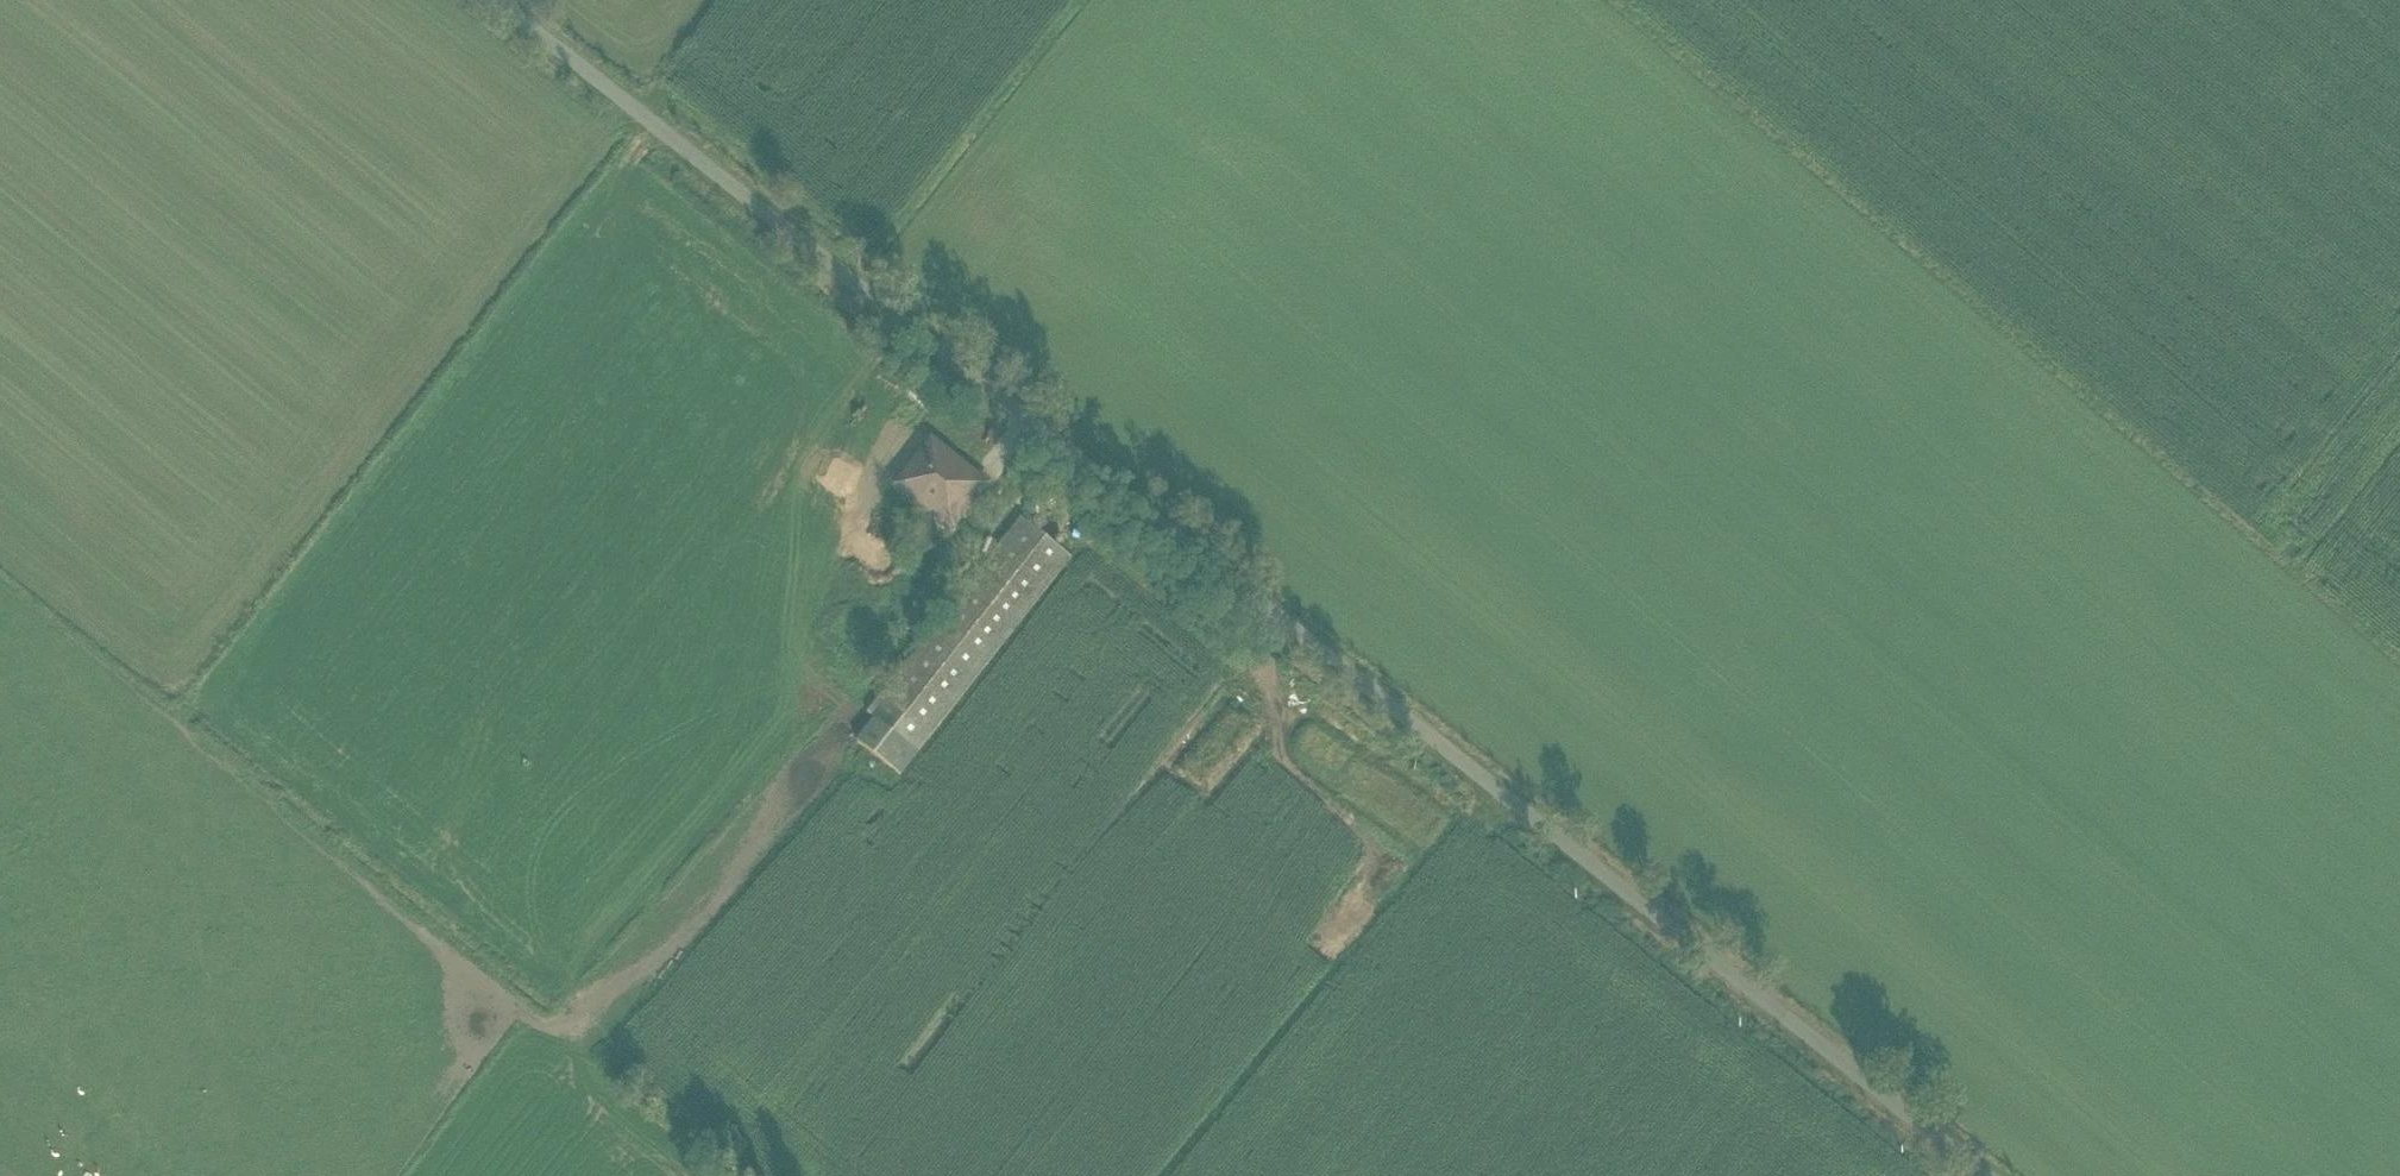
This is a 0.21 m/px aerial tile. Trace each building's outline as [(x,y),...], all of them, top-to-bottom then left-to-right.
[(999,491),(932,441),(886,502),(953,551),(999,491)] [(1070,552),(1027,519),(858,738),(901,770),(1070,552)]
